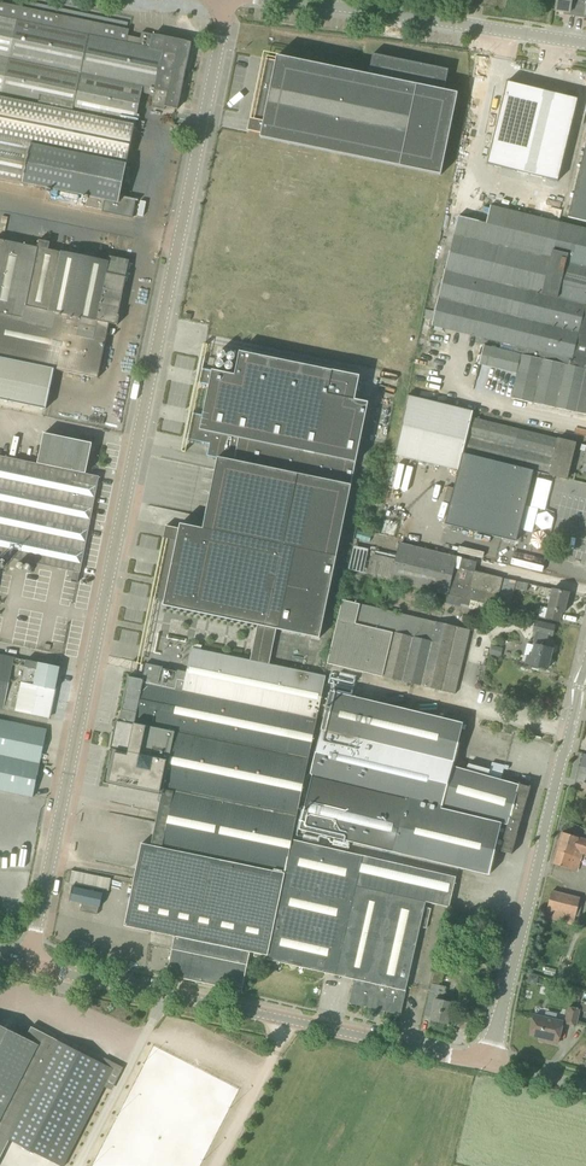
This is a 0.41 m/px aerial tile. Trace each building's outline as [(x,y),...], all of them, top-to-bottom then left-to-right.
[(580,0),(557,0),(556,10),(567,12),(566,15),(578,17),(580,0)] [(578,17),(585,18),(585,0),(580,0),(578,17)] [(142,93),(155,95),(153,103),(165,106),(178,109),(184,79),(188,79),(189,73),(186,73),(192,42),(154,34),(153,43),(148,42),(150,33),(142,32),(141,38),(128,36),(130,29),(0,2),(0,178),(87,196),(86,198),(88,199),(87,206),(103,210),(103,212),(133,218),(137,199),(120,196),(142,93)] [(260,138),(441,175),(458,93),(445,90),(449,69),(373,54),(369,75),(277,56),(276,61),(265,58),(250,130),(248,130),(261,133),(260,138)] [(236,66),(231,89),(242,91),(246,68),(236,66)] [(580,90),(509,73),(489,155),(560,173),(580,90)] [(568,217),(585,221),(585,145),(568,217)] [(558,222),(491,206),(487,224),(459,217),(433,327),(516,345),(515,352),(485,345),(481,364),(518,373),(512,398),(585,414),(585,355),(532,342),(558,222)] [(558,222),(532,342),(585,355),(585,229),(558,222)] [(49,249),(51,242),(40,240),(38,247),(0,239),(0,401),(46,410),(55,369),(99,378),(110,323),(118,325),(120,315),(118,315),(126,277),(107,273),(108,262),(49,249)] [(337,556),(369,402),(355,400),(360,376),(240,351),(236,375),(201,368),(198,383),(209,385),(203,415),(191,413),(186,439),(210,444),(207,456),(218,458),(203,528),(337,556)] [(567,479),(576,443),(474,418),(476,412),(410,396),(395,455),(459,470),(445,524),(517,542),(534,471),(567,479)] [(86,474),(93,443),(44,433),(38,464),(0,456),(0,556),(74,571),(80,573),(99,477),(86,474)] [(337,556),(203,528),(182,524),(181,529),(168,526),(168,527),(169,527),(154,599),(166,601),(165,605),(259,625),(251,661),(270,665),(278,630),(319,639),(337,556)] [(501,587),(503,578),(475,570),(477,561),(400,543),(396,562),(373,557),(368,576),(447,594),(462,598),(496,606),(498,597),(501,587)] [(78,583),(80,573),(74,571),(72,582),(78,583)] [(515,580),(503,578),(501,587),(512,590),(515,580)] [(516,582),(515,588),(527,591),(528,584),(516,582)] [(565,612),(570,593),(542,587),(540,595),(551,597),(546,618),(560,621),(562,612),(565,612)] [(459,607),(462,598),(447,594),(445,603),(459,607)] [(436,622),(436,623),(360,605),(344,601),(329,664),(355,671),(369,674),(383,676),(398,680),(456,694),(471,630),(436,622)] [(528,656),(526,663),(548,669),(553,649),(546,647),(549,635),(553,636),(555,626),(536,621),(534,631),(538,632),(535,645),(527,643),(524,655),(528,656)] [(492,645),(490,654),(501,657),(503,648),(492,645)] [(292,841),(322,700),(327,677),(270,665),(251,661),(193,649),(188,672),(146,664),(143,680),(129,677),(119,722),(117,721),(115,727),(116,729),(118,729),(117,734),(114,749),(111,748),(104,783),(162,795),(152,846),(142,843),(125,926),(175,936),(167,975),(242,991),(250,952),(255,953),(254,957),(256,957),(256,953),(268,956),(292,841)] [(55,690),(34,685),(36,670),(24,667),(26,660),(0,655),(0,708),(49,718),(55,690)] [(60,667),(26,660),(24,667),(36,670),(34,685),(55,690),(60,667)] [(138,671),(140,662),(133,661),(131,670),(138,671)] [(521,821),(523,814),(527,798),(528,798),(531,786),(530,787),(520,783),(519,783),(519,785),(453,766),(463,723),(331,692),(311,774),(313,775),(300,829),(489,875),(495,848),(502,850),(501,852),(503,852),(511,854),(517,834),(521,821)] [(33,797),(47,730),(0,720),(0,790),(33,797)] [(576,780),(585,783),(585,769),(579,767),(577,776),(576,780)] [(563,832),(553,863),(577,871),(583,853),(585,854),(585,840),(563,832)] [(406,991),(421,927),(427,928),(431,909),(425,907),(426,902),(450,907),(456,877),(294,839),(293,842),(292,841),(268,956),(256,953),(256,957),(355,979),(349,1003),(401,1015),(406,991)] [(109,891),(111,878),(72,870),(69,883),(109,891)] [(573,925),(580,899),(552,891),(545,917),(573,925)] [(443,1001),(446,986),(439,985),(440,980),(442,980),(444,971),(436,969),(426,1007),(433,1008),(431,1020),(448,1024),(453,1003),(443,1001)] [(537,985),(539,975),(529,973),(527,983),(537,985)] [(576,1026),(579,1008),(569,1006),(565,1024),(576,1026)] [(558,1044),(563,1022),(535,1015),(530,1035),(544,1038),(544,1037),(548,1038),(547,1041),(558,1044)] [(467,1028),(469,1018),(457,1016),(455,1025),(467,1028)] [(0,1024),(0,1159),(10,1140),(61,1165),(64,1165),(114,1069),(59,1041),(38,1030),(32,1041),(0,1024)]
